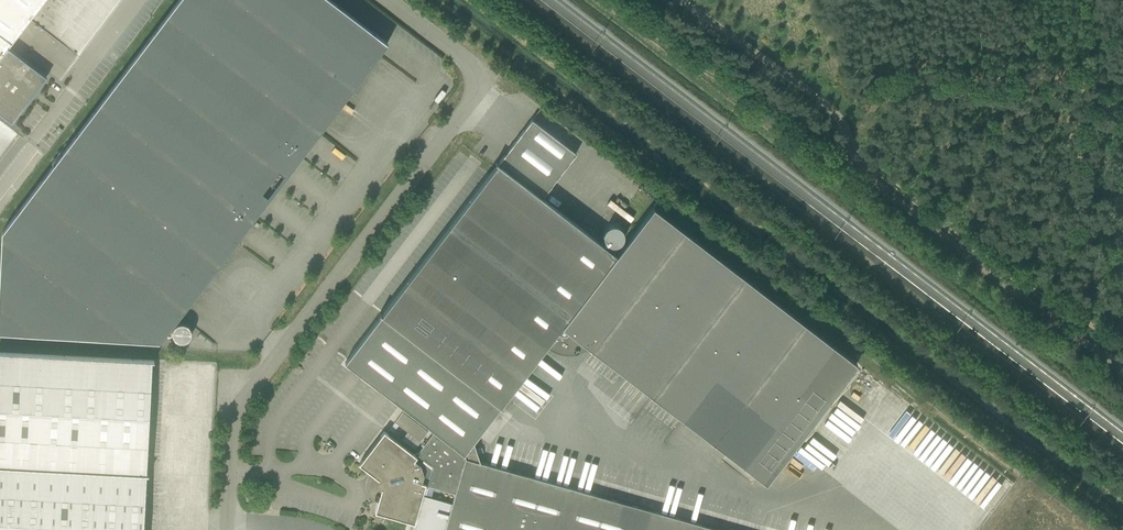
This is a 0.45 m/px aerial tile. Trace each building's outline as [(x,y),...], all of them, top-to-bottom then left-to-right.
[(160,342),(161,340),(160,338),(385,44),(386,45),(388,43),(331,0),(179,0),(2,231),(0,274),(0,332),(160,342)] [(13,122),(47,77),(9,48),(45,0),(0,0),(0,112),(13,122)] [(576,153),(532,119),(498,163),(542,197),(576,153)] [(481,462),(473,441),(501,405),(548,345),(549,346),(552,348),(554,349),(556,350),(558,350),(562,351),(565,351),(567,352),(571,351),(573,351),(575,351),(577,350),(581,349),(583,348),(586,346),(587,345),(766,482),(857,363),(654,207),(617,254),(542,197),(498,163),(496,162),(495,163),(497,164),(382,314),(380,313),(381,315),(345,362),(402,406),(435,431),(416,456),(384,431),(359,464),(368,474),(367,476),(366,478),(366,480),(366,483),(366,485),(366,487),(367,489),(368,491),(369,493),(371,495),(372,497),(374,498),(376,499),(378,500),(375,512),(415,523),(413,529),(721,529),(481,462)] [(18,353),(0,353),(0,465),(149,474),(149,473),(147,473),(152,361),(155,361),(155,360),(18,353)] [(146,474),(149,474),(0,465),(0,529),(144,529),(146,474)]
